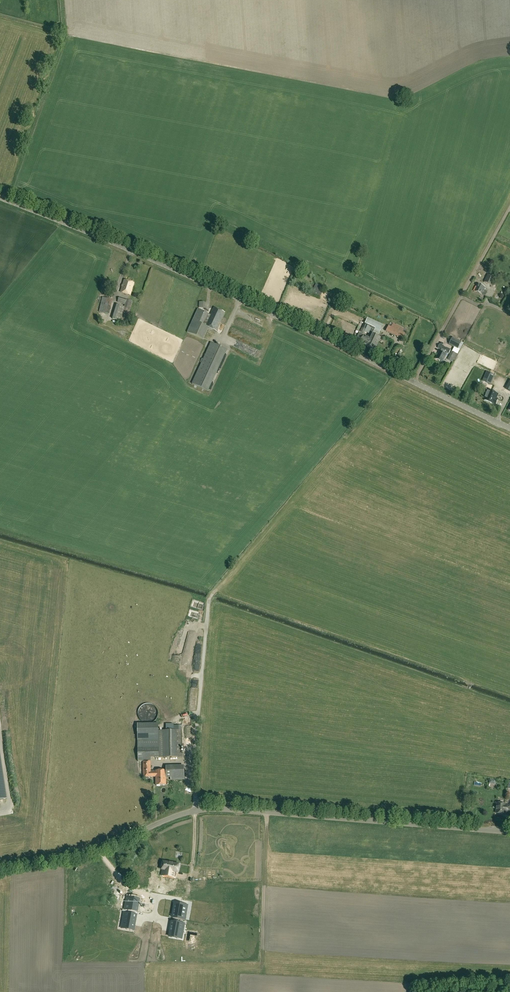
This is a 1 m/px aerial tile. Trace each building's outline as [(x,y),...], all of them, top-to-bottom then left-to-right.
[(485,282),(492,285),(496,278),(488,274),(485,282)] [(134,283),(125,280),(121,292),(131,295),(134,283)] [(484,290),(485,287),(478,283),(474,291),(482,294),(486,296),(488,292),(484,290)] [(311,294),(320,298),(323,290),(315,286),(311,294)] [(105,313),(109,299),(104,297),(100,312),(105,313)] [(120,321),(122,316),(125,307),(124,307),(117,305),(113,319),(120,321)] [(217,331),(226,313),(215,308),(211,315),(199,309),(188,332),(203,340),(209,328),(217,331)] [(381,337),(373,334),(373,332),(379,334),(382,327),(367,320),(365,323),(362,328),(361,332),(364,333),(365,330),(367,326),(371,328),(368,337),(364,335),(361,343),(368,345),(367,346),(374,349),(377,344),(378,344),(381,337)] [(393,335),(396,330),(388,326),(386,332),(393,335)] [(453,337),(450,344),(458,349),(462,342),(453,337)] [(211,342),(192,383),(208,391),(228,350),(211,342)] [(444,347),(444,346),(440,344),(438,348),(441,350),(447,353),(448,354),(451,349),(448,348),(448,349),(444,347)] [(436,359),(443,362),(447,353),(441,350),(436,359)] [(483,382),(489,385),(494,375),(487,372),(483,382)] [(488,391),(484,400),(495,405),(498,399),(496,398),(498,394),(488,391)] [(160,730),(160,724),(138,724),(138,731),(139,762),(143,761),(143,758),(160,757),(160,730)] [(178,730),(160,730),(160,757),(181,757),(181,730),(181,728),(178,728),(178,730)] [(151,771),(151,761),(143,761),(144,777),(156,777),(156,786),(166,785),(166,776),(166,771),(151,771)] [(186,780),(186,768),(169,768),(169,772),(172,772),(172,781),(186,780)] [(496,814),(498,814),(503,815),(503,814),(505,814),(505,813),(509,813),(509,805),(506,805),(506,804),(503,803),(498,803),(496,803),(496,814)] [(180,865),(165,862),(162,876),(175,878),(176,873),(178,873),(180,865)] [(156,884),(159,869),(150,868),(147,883),(156,884)] [(126,899),(123,909),(136,911),(137,903),(131,902),(132,900),(126,899)] [(168,917),(181,919),(183,906),(170,904),(168,917)] [(135,913),(119,912),(117,930),(133,931),(135,913)] [(170,920),(168,935),(174,936),(175,932),(180,933),(182,922),(170,920)]
